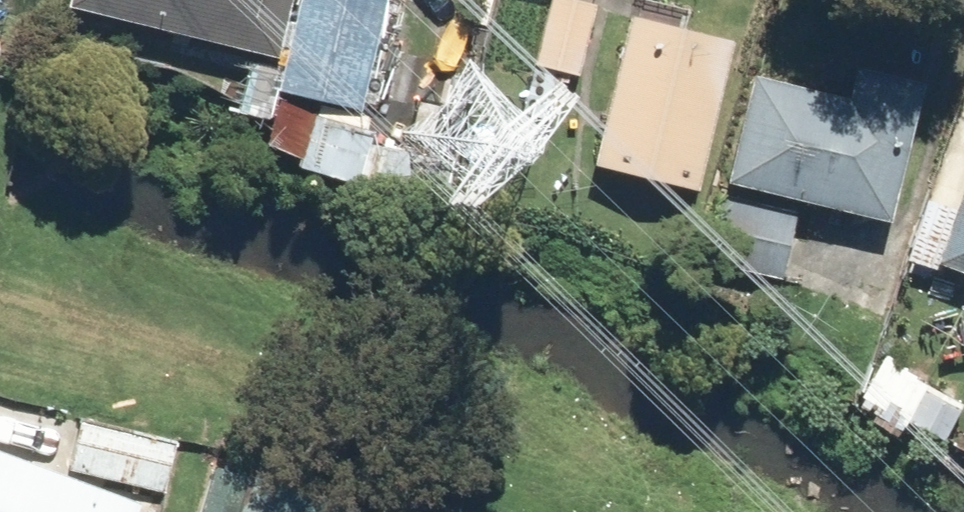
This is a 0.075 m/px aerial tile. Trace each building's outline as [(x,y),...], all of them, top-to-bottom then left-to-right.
[(60,11),(275,63),(290,0),(62,0),(60,11)] [(272,93),(358,113),(385,0),(294,0),(272,93)] [(596,7),(570,0),(543,0),(526,69),(578,82),(596,7)] [(731,39),(620,14),(586,167),(696,192),(731,39)] [(745,73),(719,187),(889,225),(921,84),(846,67),(840,94),(745,73)] [(371,129),(274,102),(258,159),(355,186),(371,129)] [(905,260),(963,281),(963,172),(952,206),(927,198),(905,260)] [(75,421),(63,471),(165,494),(177,444),(75,421)] [(137,508),(0,457),(0,511),(136,511),(137,508)]
